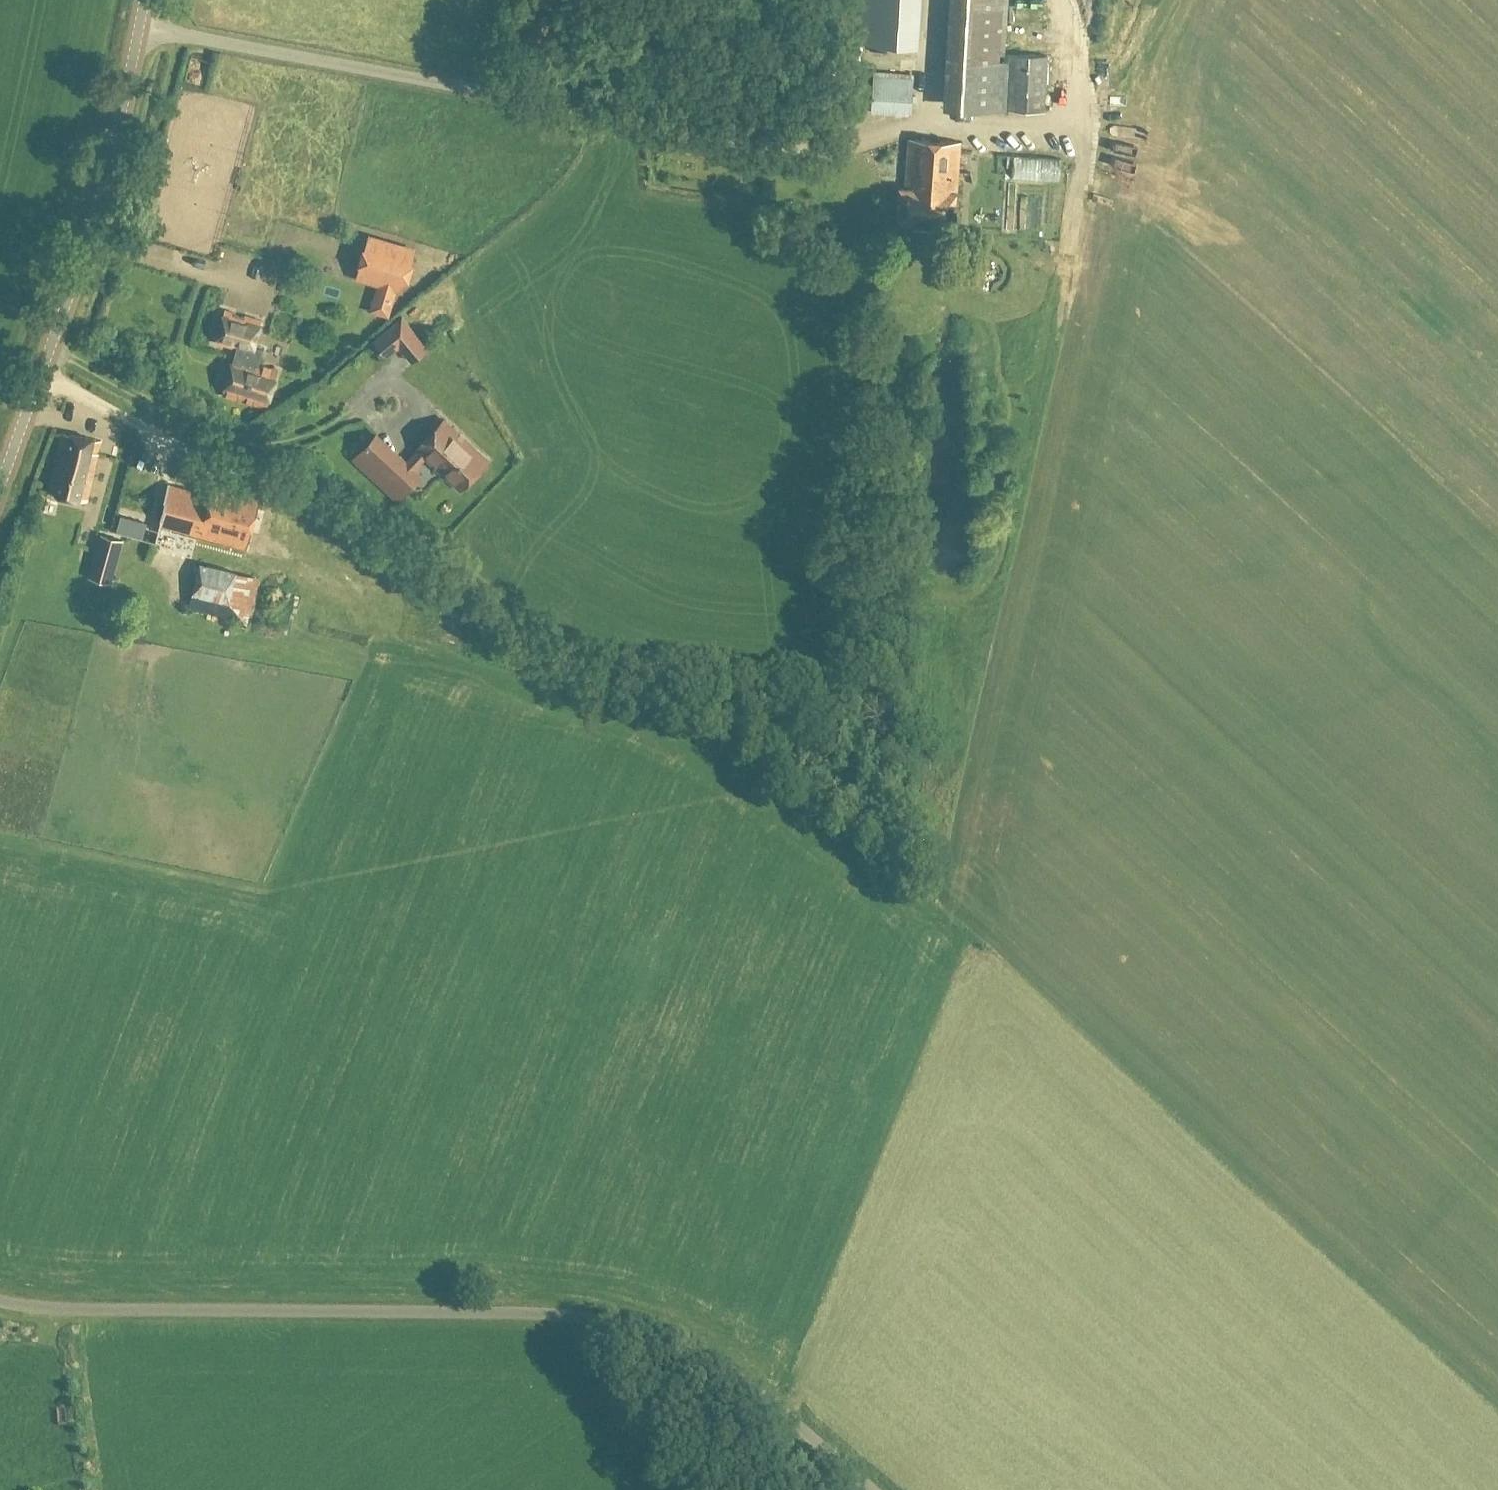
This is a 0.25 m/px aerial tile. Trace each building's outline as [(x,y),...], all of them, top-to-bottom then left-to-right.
[(861,46),(917,50),(920,0),(865,0),(861,46)] [(959,107),(1045,112),(1049,56),(1010,54),(1008,78),(1002,77),(1007,0),(966,0),(959,107)] [(1024,16),(1041,15),(1040,6),(1023,7),(1024,16)] [(874,72),(871,113),(910,116),(913,76),(874,72)] [(905,189),(898,188),(896,224),(898,224),(900,232),(913,233),(918,225),(954,228),(960,142),(909,139),(905,189)] [(1034,158),(1035,173),(1053,172),(1051,157),(1034,158)] [(369,238),(357,276),(403,290),(415,252),(369,238)] [(239,349),(236,357),(249,361),(252,353),(251,353),(254,345),(255,346),(263,321),(226,310),(216,342),(239,349)] [(385,331),(374,340),(387,356),(399,346),(415,333),(402,317),(385,331)] [(233,356),(222,393),(267,407),(278,371),(258,365),(263,348),(255,346),(254,345),(251,353),(252,353),(249,361),(236,357),(233,356)] [(398,463),(372,439),(354,458),(398,499),(411,486),(404,479),(425,456),(461,490),(488,461),(444,420),(433,431),(435,433),(429,439),(428,437),(417,449),(419,450),(408,462),(403,458),(398,463)] [(86,502),(101,443),(63,433),(47,492),(86,502)] [(166,499),(159,526),(161,527),(198,536),(225,544),(230,525),(252,531),(262,492),(214,479),(210,496),(170,485),(171,484),(168,483),(164,499),(166,499)] [(120,516),(116,531),(143,538),(147,523),(120,516)] [(117,568),(125,538),(102,532),(94,562),(117,568)] [(199,562),(189,609),(232,619),(230,627),(246,630),(258,578),(199,562)] [(74,604),(101,605),(103,571),(75,570),(74,604)]
